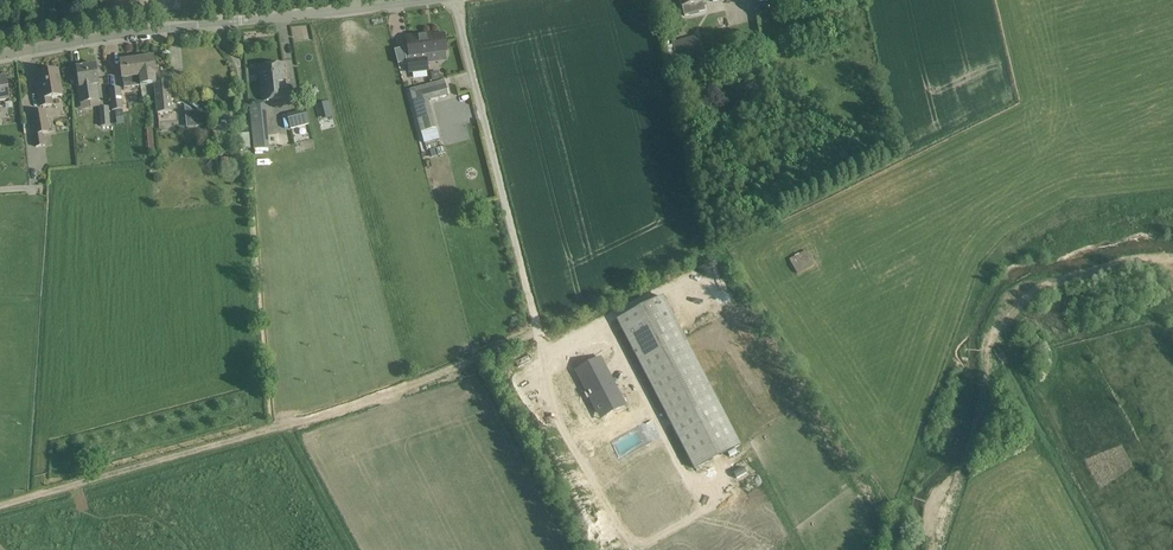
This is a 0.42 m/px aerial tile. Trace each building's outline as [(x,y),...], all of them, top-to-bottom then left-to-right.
[(681,7),(684,16),(706,11),(703,1),(703,0),(680,0),(681,7)] [(445,36),(444,36),(444,34),(436,35),(436,37),(428,39),(427,36),(407,39),(409,50),(405,50),(407,64),(409,64),(410,73),(429,71),(427,56),(447,53),(445,36)] [(673,48),(665,50),(669,62),(676,60),(677,62),(702,55),(697,36),(672,44),(673,48)] [(157,114),(173,112),(170,82),(156,83),(155,75),(156,74),(153,57),(138,59),(140,76),(141,85),(154,84),(157,114)] [(140,76),(138,59),(121,62),(125,88),(133,86),(132,77),(140,76)] [(80,104),(100,100),(97,79),(99,79),(97,65),(77,68),(79,80),(76,81),(80,104)] [(261,67),(263,87),(274,86),(275,86),(286,85),(283,65),(261,67)] [(52,105),(51,99),(62,97),(58,71),(40,74),(42,90),(37,91),(40,107),(52,105)] [(439,73),(431,74),(431,82),(440,82),(439,73)] [(410,90),(422,133),(432,130),(423,98),(435,95),(436,99),(449,96),(445,81),(410,90)] [(274,86),(263,87),(264,101),(272,101),(279,100),(287,99),(286,85),(275,86),(274,86)] [(109,89),(112,111),(115,111),(123,110),(120,88),(109,89)] [(318,103),(323,119),(334,115),(330,100),(318,103)] [(250,107),(254,150),(270,149),(265,105),(250,107)] [(108,106),(98,108),(99,127),(109,126),(108,106)] [(186,126),(197,126),(196,108),(185,109),(186,126)] [(287,115),(291,130),(310,124),(306,109),(287,115)] [(123,110),(115,111),(116,120),(124,119),(123,110)] [(50,133),(46,111),(32,113),(35,132),(32,133),(35,147),(45,145),(43,134),(50,133)] [(250,147),(250,134),(227,135),(228,148),(250,147)] [(814,246),(789,260),(797,274),(813,264),(810,259),(810,258),(812,257),(813,258),(819,255),(814,246)] [(663,296),(615,320),(693,469),(741,444),(663,296)] [(595,358),(573,369),(590,401),(596,398),(603,411),(618,403),(595,358)] [(761,417),(750,423),(756,433),(767,427),(761,417)]
